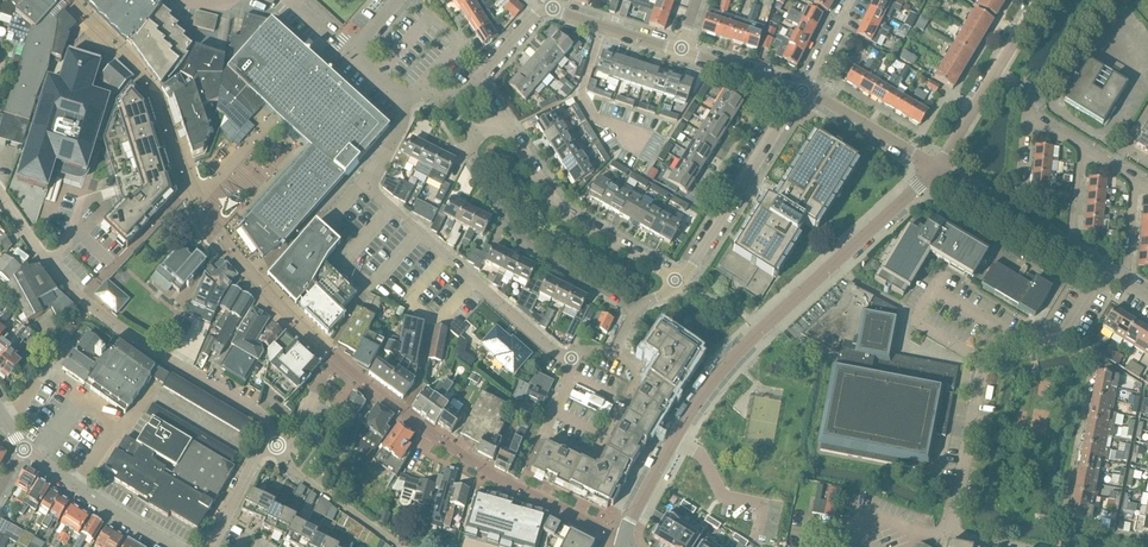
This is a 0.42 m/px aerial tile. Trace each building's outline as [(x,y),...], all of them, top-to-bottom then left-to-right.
[(0,1),(0,8),(2,0),(5,2),(2,10),(2,12),(3,15),(5,17),(12,19),(8,33),(14,35),(23,37),(27,39),(31,26),(25,21),(15,12),(25,2),(23,0),(0,0),(0,1)] [(15,12),(25,21),(44,0),(27,0),(25,2),(15,12)] [(25,21),(31,26),(35,30),(56,7),(59,4),(55,0),(44,0),(25,21)] [(88,2),(94,8),(128,41),(135,34),(138,36),(139,37),(140,36),(141,32),(142,33),(162,8),(156,4),(152,0),(149,4),(145,0),(86,0),(88,2)] [(460,10),(474,1),(473,0),(454,0),(460,10)] [(488,10),(494,6),(491,1),(485,4),(482,0),(476,0),(474,1),(460,10),(468,22),(488,10)] [(519,13),(524,8),(515,0),(512,0),(508,4),(519,13)] [(619,0),(612,0),(608,12),(615,14),(619,0)] [(640,7),(669,17),(673,4),(662,0),(658,0),(656,6),(641,2),(640,7)] [(807,2),(828,13),(829,11),(830,12),(833,6),(831,6),(834,0),(808,0),(807,2)] [(886,0),(874,0),(870,9),(885,16),(885,17),(889,19),(894,10),(899,13),(902,8),(895,5),(892,3),(886,0)] [(976,6),(996,17),(1006,0),(1005,0),(980,0),(976,6)] [(626,18),(630,4),(631,4),(624,2),(619,15),(626,18)] [(514,19),(519,13),(508,4),(504,9),(514,19)] [(737,18),(729,15),(726,15),(729,7),(722,5),(719,13),(723,14),(715,37),(729,41),(737,18)] [(752,5),(749,14),(757,16),(759,8),(752,5)] [(0,130),(0,135),(15,140),(16,141),(18,143),(20,143),(22,142),(24,142),(37,98),(48,72),(47,71),(50,57),(51,57),(55,37),(56,31),(57,27),(57,23),(56,20),(63,13),(56,7),(35,30),(31,26),(27,39),(25,48),(22,57),(22,58),(0,130)] [(669,17),(640,7),(638,13),(646,15),(644,23),(649,25),(664,30),(669,17)] [(791,10),(788,15),(816,29),(822,15),(805,7),(801,15),(791,10)] [(132,46),(141,54),(139,56),(148,64),(149,64),(159,51),(176,29),(178,27),(169,19),(172,16),(162,8),(142,33),(141,32),(140,36),(139,37),(138,36),(133,45),(132,46)] [(702,32),(715,37),(723,14),(719,13),(709,9),(702,32)] [(870,9),(863,22),(889,34),(890,30),(885,27),(886,25),(881,23),(885,17),(885,16),(870,9)] [(495,21),(488,10),(468,22),(476,34),(489,25),(489,26),(495,22),(495,21)] [(967,22),(964,27),(983,39),(993,23),(993,22),(974,10),(971,16),(968,15),(964,21),(967,22)] [(196,11),(193,27),(194,27),(214,32),(218,17),(196,11)] [(55,37),(51,57),(52,57),(61,60),(70,36),(68,34),(77,26),(63,13),(56,20),(57,23),(57,27),(56,31),(55,37)] [(750,23),(743,46),(749,48),(748,51),(756,53),(757,50),(765,27),(754,24),(757,16),(749,14),(747,22),(750,23)] [(233,64),(227,71),(262,102),(312,147),(259,206),(246,220),(242,225),(237,229),(239,230),(241,227),(258,252),(262,258),(284,245),(317,208),(375,144),(389,128),(372,113),(308,55),(304,51),(272,23),(272,22),(245,15),(244,19),(240,38),(231,37),(228,59),(233,64)] [(794,34),(809,41),(816,29),(788,15),(786,20),(798,26),(794,34)] [(495,21),(495,22),(498,26),(505,22),(502,17),(495,21)] [(747,22),(737,18),(729,41),(743,46),(750,23),(747,22)] [(922,19),(919,24),(926,27),(928,23),(922,19)] [(888,34),(863,22),(856,36),(876,45),(880,37),(886,39),(888,34)] [(919,24),(916,29),(923,32),(926,27),(919,24)] [(489,26),(489,25),(476,34),(483,46),(485,45),(486,47),(491,44),(490,42),(497,38),(489,26)] [(957,39),(954,44),(973,56),(983,39),(964,27),(961,32),(959,31),(955,37),(957,39)] [(148,64),(146,66),(155,73),(153,76),(163,84),(167,79),(169,81),(176,73),(188,56),(186,54),(192,47),(183,39),(185,37),(176,29),(159,51),(149,64),(148,64)] [(778,35),(775,40),(803,54),(809,41),(794,34),(788,31),(784,38),(778,35)] [(552,37),(547,42),(564,57),(572,49),(576,52),(581,46),(570,37),(565,42),(555,33),(554,32),(551,36),(552,37)] [(803,54),(775,40),(771,38),(766,37),(763,48),(769,50),(771,44),(779,49),(775,57),(789,63),(788,65),(796,69),(803,54)] [(545,45),(540,51),(556,66),(557,65),(564,57),(547,42),(546,41),(544,44),(545,45)] [(946,56),(944,61),(963,72),(973,56),(954,44),(950,50),(948,48),(944,55),(946,56)] [(309,46),(304,51),(308,55),(313,50),(309,46)] [(192,86),(173,98),(186,138),(191,152),(192,156),(203,152),(204,150),(203,147),(206,146),(205,142),(208,141),(210,137),(208,130),(209,130),(201,106),(218,100),(220,88),(222,75),(223,75),(225,58),(196,48),(180,75),(193,82),(194,85),(192,86)] [(537,54),(532,60),(549,75),(556,66),(540,51),(539,50),(536,53),(537,54)] [(27,147),(17,180),(47,190),(55,163),(71,168),(70,170),(71,172),(71,173),(72,175),(74,176),(75,177),(77,178),(79,178),(80,178),(82,177),(84,176),(85,175),(86,174),(87,172),(109,98),(91,92),(101,62),(69,52),(60,83),(48,79),(42,99),(27,147)] [(603,53),(596,74),(608,78),(615,57),(615,55),(612,54),(611,56),(603,53)] [(908,54),(904,60),(909,63),(913,57),(908,54)] [(615,57),(608,78),(619,82),(626,60),(627,59),(623,58),(622,59),(615,57)] [(913,57),(909,63),(913,66),(917,60),(913,57)] [(529,63),(524,68),(541,83),(549,75),(532,60),(531,59),(528,62),(529,63)] [(580,60),(577,69),(583,70),(586,62),(580,60)] [(626,60),(619,82),(630,85),(637,64),(638,63),(634,61),(634,63),(626,60)] [(846,82),(858,89),(873,63),(869,60),(861,73),(854,68),(849,75),(848,74),(845,79),(846,80),(846,82)] [(103,82),(99,86),(103,90),(110,96),(113,98),(128,82),(133,78),(115,61),(99,78),(103,82)] [(953,89),(963,72),(944,61),(933,78),(953,89),(953,88),(953,89)] [(1127,85),(1088,61),(1077,80),(1073,78),(1072,80),(1076,82),(1064,101),(1103,125),(1127,85)] [(873,63),(858,89),(870,96),(878,83),(882,77),(875,73),(879,66),(873,63)] [(637,64),(630,85),(641,89),(648,67),(649,66),(645,65),(644,66),(637,64)] [(648,67),(641,89),(652,93),(660,71),(660,70),(656,68),(655,70),(648,67)] [(522,71),(517,77),(534,92),(541,83),(524,68),(523,68),(521,70),(522,71)] [(580,79),(583,70),(577,69),(575,77),(580,79)] [(222,75),(220,88),(250,115),(262,102),(227,71),(223,75),(222,75)] [(660,71),(652,93),(663,96),(670,75),(671,73),(667,72),(667,73),(660,71)] [(670,75),(663,96),(675,100),(682,78),(682,77),(678,76),(677,77),(670,75)] [(878,83),(870,96),(883,104),(898,78),(893,75),(886,87),(878,83)] [(514,80),(509,86),(526,101),(534,92),(517,77),(516,76),(513,79),(514,80)] [(165,86),(162,88),(169,100),(173,98),(192,86),(188,82),(183,84),(181,81),(179,77),(165,86)] [(682,78),(675,100),(686,103),(693,82),(692,82),(692,80),(689,79),(689,80),(682,78)] [(895,111),(903,97),(896,93),(903,81),(898,78),(883,104),(895,111)] [(593,95),(602,98),(604,92),(595,89),(597,82),(590,79),(587,89),(587,92),(593,94),(593,95)] [(939,87),(930,82),(927,87),(936,93),(939,87)] [(563,88),(570,94),(574,89),(567,83),(563,88)] [(150,103),(132,85),(117,105),(104,140),(123,203),(103,224),(128,247),(178,195),(150,103)] [(700,92),(705,95),(710,88),(705,85),(700,92)] [(218,100),(217,111),(237,130),(250,115),(220,88),(218,100)] [(567,98),(570,94),(563,88),(560,92),(567,98)] [(918,90),(914,96),(919,98),(922,92),(918,90)] [(604,92),(602,98),(611,101),(612,95),(604,92)] [(700,103),(705,95),(700,92),(695,100),(700,103)] [(724,92),(717,103),(736,115),(737,115),(739,112),(738,112),(743,104),(724,92)] [(922,92),(919,98),(924,102),(928,95),(922,92)] [(615,102),(624,105),(626,99),(617,96),(615,102)] [(907,118),(915,104),(903,97),(895,111),(907,118)] [(554,98),(547,101),(550,106),(558,102),(554,98)] [(626,99),(624,105),(633,108),(634,102),(626,99)] [(550,106),(547,101),(539,105),(541,110),(550,106)] [(637,109),(646,112),(648,106),(639,103),(637,109)] [(717,103),(711,113),(730,125),(731,125),(733,122),(732,122),(736,115),(717,103)] [(576,115),(580,112),(576,104),(571,107),(576,115)] [(688,112),(693,115),(698,107),(693,104),(688,112)] [(928,112),(915,104),(907,118),(920,126),(928,112)] [(648,106),(646,112),(655,115),(657,109),(648,106)] [(537,125),(543,136),(562,124),(556,113),(553,115),(550,110),(536,117),(540,123),(537,125)] [(659,116),(668,119),(670,114),(661,111),(659,116)] [(585,120),(580,112),(576,115),(580,123),(585,120)] [(688,123),(693,115),(688,112),(683,120),(688,123)] [(711,113),(705,123),(724,134),(725,135),(727,132),(726,131),(730,125),(711,113)] [(670,114),(668,119),(677,122),(679,116),(670,114)] [(705,123),(699,133),(718,144),(719,145),(721,142),(720,141),(724,134),(705,123)] [(1135,145),(1147,154),(1147,123),(1135,145)] [(543,136),(542,136),(544,139),(545,139),(550,146),(569,133),(562,124),(543,136)] [(583,127),(587,134),(592,131),(587,124),(583,127)] [(680,124),(675,131),(680,134),(685,127),(680,124)] [(592,131),(587,134),(592,143),(597,140),(592,131)] [(675,142),(680,134),(675,131),(670,139),(675,142)] [(550,146),(549,146),(551,149),(555,155),(574,143),(569,133),(550,146)] [(699,133),(693,142),(712,154),(712,155),(714,152),(713,151),(718,144),(699,133)] [(733,242),(719,266),(734,276),(748,285),(745,289),(760,298),(770,283),(772,278),(806,225),(810,227),(814,229),(856,163),(856,162),(839,151),(840,149),(836,146),(834,148),(817,138),(775,204),(767,199),(738,245),(733,242)] [(410,160),(418,164),(427,147),(413,139),(410,145),(403,142),(392,164),(404,170),(410,160)] [(693,142),(686,152),(705,164),(706,165),(709,161),(708,161),(712,154),(693,142)] [(555,155),(557,159),(558,158),(562,165),(581,153),(574,143),(555,155)] [(668,143),(663,151),(668,155),(673,147),(668,143)] [(595,147),(600,155),(605,152),(600,144),(595,147)] [(1036,146),(1034,159),(1052,161),(1052,163),(1058,163),(1059,148),(1053,147),(1036,146)] [(418,164),(415,171),(428,178),(432,171),(440,154),(427,147),(418,164)] [(668,155),(663,151),(658,159),(663,162),(668,155)] [(609,160),(605,152),(600,155),(604,163),(609,160)] [(686,152),(680,162),(699,174),(700,174),(702,171),(701,171),(705,164),(686,152)] [(562,165),(561,166),(563,169),(564,168),(568,175),(587,163),(581,153),(562,165)] [(432,171),(428,178),(442,185),(444,182),(446,178),(455,161),(440,154),(432,171)] [(1034,159),(1033,172),(1050,174),(1050,176),(1056,176),(1058,163),(1052,163),(1052,161),(1034,159)] [(618,172),(620,167),(613,162),(610,167),(618,172)] [(680,162),(674,172),(693,183),(694,184),(696,181),(695,181),(699,174),(680,162)] [(568,175),(567,176),(569,178),(570,178),(574,185),(593,173),(587,163),(568,175)] [(620,167),(618,172),(626,176),(629,171),(620,167)] [(652,168),(647,177),(653,181),(659,172),(652,168)] [(674,172),(668,182),(687,194),(688,195),(691,191),(689,190),(693,183),(674,172)] [(1033,172),(1032,185),(1049,187),(1049,189),(1055,189),(1056,176),(1050,176),(1050,174),(1033,172)] [(637,183),(640,178),(633,174),(630,179),(637,183)] [(600,178),(589,198),(589,199),(592,200),(599,204),(611,184),(612,182),(606,178),(605,181),(600,178)] [(649,183),(640,178),(637,183),(646,188),(649,183)] [(1105,193),(1105,195),(1111,195),(1112,191),(1106,190),(1107,180),(1089,178),(1088,191),(1105,193)] [(393,197),(400,201),(408,184),(401,181),(400,182),(398,181),(396,186),(392,184),(388,193),(393,197)] [(442,185),(435,200),(441,203),(450,185),(444,182),(442,185)] [(408,184),(400,201),(406,204),(414,187),(408,184)] [(599,204),(599,205),(602,206),(603,205),(609,209),(621,190),(611,184),(599,204)] [(658,195),(661,190),(653,185),(650,190),(658,195)] [(1048,198),(1049,189),(1049,187),(1032,185),(1030,199),(1048,201),(1048,202),(1054,202),(1054,198),(1048,198)] [(609,209),(609,210),(612,212),(612,211),(619,215),(631,195),(621,190),(609,209)] [(669,195),(661,190),(658,195),(666,199),(669,195)] [(1088,191),(1087,204),(1104,206),(1104,208),(1110,208),(1110,204),(1104,204),(1105,195),(1105,193),(1088,191)] [(619,215),(619,216),(622,218),(623,217),(629,221),(641,201),(631,195),(619,215)] [(678,206),(681,201),(673,197),(670,202),(678,206)] [(439,213),(430,230),(437,234),(446,217),(449,218),(456,222),(465,206),(467,202),(458,198),(456,201),(452,199),(447,209),(442,206),(439,213)] [(431,223),(438,210),(418,200),(411,213),(431,223)] [(629,221),(629,222),(632,224),(633,223),(639,227),(651,207),(641,201),(629,221)] [(689,206),(681,201),(678,206),(686,211),(689,206)] [(1104,206),(1087,204),(1085,217),(1103,219),(1103,221),(1109,221),(1109,217),(1103,217),(1104,208),(1104,206)] [(465,206),(456,222),(446,244),(454,248),(461,235),(458,234),(462,225),(469,229),(470,229),(478,212),(465,206)] [(639,227),(642,229),(643,228),(650,232),(656,221),(661,213),(651,207),(639,227)] [(491,219),(478,212),(470,229),(469,229),(464,239),(470,242),(475,232),(483,236),(491,219)] [(650,232),(649,233),(652,235),(653,234),(660,238),(671,218),(661,213),(656,221),(650,232)] [(1103,219),(1085,217),(1084,231),(1101,233),(1101,234),(1107,234),(1108,231),(1102,230),(1103,221),(1103,219)] [(660,238),(659,239),(662,241),(663,240),(670,244),(681,224),(671,218),(660,238)] [(879,272),(874,280),(886,286),(890,289),(903,297),(925,259),(924,259),(926,256),(933,254),(935,256),(935,257),(965,275),(972,279),(979,267),(982,268),(982,267),(982,268),(983,268),(984,268),(985,267),(985,266),(986,266),(986,265),(985,265),(985,264),(984,264),(984,263),(983,263),(982,264),(981,264),(981,265),(981,264),(988,252),(981,248),(982,246),(981,246),(981,247),(974,243),(977,238),(954,225),(951,229),(945,225),(945,224),(944,224),(943,226),(932,220),(932,219),(927,228),(921,225),(915,221),(910,230),(909,232),(906,238),(901,235),(901,236),(897,243),(893,240),(879,263),(884,265),(880,272),(879,272)] [(319,272),(325,262),(328,258),(338,246),(315,225),(283,259),(271,273),(271,274),(274,278),(279,280),(286,287),(289,292),(294,294),(297,299),(299,301),(300,300),(302,302),(305,297),(304,296),(319,272)] [(1140,237),(1139,251),(1147,252),(1147,237),(1140,237)] [(482,254),(481,253),(475,266),(473,268),(479,270),(484,262),(486,263),(485,263),(500,270),(508,254),(494,246),(493,248),(486,245),(482,254)] [(194,259),(180,247),(160,268),(159,267),(155,272),(156,273),(179,293),(183,288),(183,289),(195,275),(197,277),(203,270),(201,268),(205,263),(197,256),(194,259)] [(472,249),(466,261),(475,266),(481,253),(472,249)] [(10,260),(21,269),(25,263),(29,259),(18,250),(17,251),(10,260)] [(1139,251),(1137,266),(1147,267),(1147,252),(1139,251)] [(496,278),(496,277),(492,284),(493,284),(498,287),(506,273),(514,277),(522,260),(508,254),(500,270),(496,278)] [(5,256),(0,263),(0,276),(10,284),(21,269),(5,256)] [(205,273),(188,314),(195,317),(211,324),(217,309),(218,309),(225,295),(232,285),(230,283),(237,277),(237,276),(222,259),(212,268),(210,266),(205,273)] [(536,267),(522,260),(514,277),(526,284),(523,290),(516,306),(523,309),(537,281),(531,278),(536,267)] [(305,297),(302,302),(303,303),(299,307),(328,335),(345,317),(339,312),(356,295),(358,293),(335,270),(334,271),(325,262),(319,272),(304,296),(305,297)] [(26,264),(8,288),(21,311),(57,290),(56,289),(39,267),(29,269),(26,264)] [(1027,274),(1022,281),(994,264),(981,285),(1035,317),(1052,289),(1027,274)] [(540,295),(552,301),(561,284),(548,278),(544,284),(537,281),(523,309),(531,313),(540,295)] [(561,284),(552,301),(565,308),(574,291),(561,284)] [(897,310),(849,285),(837,308),(833,306),(801,335),(836,353),(838,355),(820,451),(924,471),(931,435),(945,437),(958,368),(889,355),(897,310)] [(216,328),(221,331),(227,319),(244,294),(242,293),(242,291),(238,289),(237,290),(233,288),(227,298),(221,309),(226,312),(216,328)] [(57,290),(21,311),(27,323),(43,314),(41,311),(51,306),(60,324),(74,305),(57,290)] [(587,297),(574,291),(565,308),(577,314),(566,337),(573,340),(589,309),(583,306),(587,297)] [(235,336),(255,301),(253,300),(244,294),(227,319),(221,331),(216,339),(207,356),(208,357),(211,351),(213,352),(213,351),(220,355),(233,334),(235,336)] [(370,295),(362,313),(357,311),(339,344),(338,345),(348,351),(346,353),(356,358),(357,356),(360,357),(357,362),(368,368),(370,365),(371,365),(384,342),(367,333),(375,318),(383,301),(370,295)] [(9,308),(4,304),(1,308),(0,309),(0,320),(9,308)] [(0,320),(0,339),(6,331),(1,327),(4,323),(5,324),(11,316),(14,312),(9,308),(0,320)] [(243,387),(247,381),(263,353),(262,347),(255,343),(270,318),(253,309),(230,348),(231,349),(220,368),(242,382),(240,385),(243,387)] [(548,309),(540,326),(546,329),(555,312),(548,309)] [(1113,334),(1125,315),(1114,309),(1102,328),(1113,334)] [(607,334),(614,320),(598,312),(591,326),(607,334)] [(1135,322),(1125,315),(1113,334),(1124,341),(1135,322)] [(372,371),(369,375),(385,387),(402,400),(405,396),(407,397),(410,393),(408,392),(414,384),(417,369),(426,326),(426,324),(418,321),(404,318),(399,342),(404,343),(401,358),(400,357),(390,372),(377,363),(372,371)] [(456,318),(447,329),(459,338),(468,327),(456,318)] [(1146,328),(1135,322),(1124,341),(1134,347),(1146,328)] [(270,350),(284,335),(282,334),(284,332),(282,330),(278,327),(277,329),(272,325),(266,332),(263,337),(266,339),(263,342),(270,350)] [(26,329),(21,326),(15,335),(7,345),(2,341),(0,344),(0,363),(20,338),(19,338),(22,335),(21,335),(26,329)] [(441,362),(447,329),(435,326),(429,359),(441,362)] [(1146,328),(1134,347),(1144,353),(1147,347),(1147,330),(1146,328)] [(497,329),(483,344),(482,346),(513,373),(530,355),(512,340),(511,342),(497,329)] [(648,349),(644,355),(653,361),(655,363),(649,371),(653,374),(650,378),(676,394),(678,391),(678,390),(675,388),(682,378),(685,380),(686,379),(698,361),(695,359),(696,358),(695,358),(697,355),(686,347),(683,345),(661,330),(651,344),(648,349)] [(284,335),(270,350),(268,353),(269,361),(264,385),(271,386),(288,401),(284,405),(285,406),(310,378),(309,377),(320,364),(286,333),(285,333),(284,335)] [(107,348),(96,339),(88,334),(76,350),(77,351),(74,355),(73,355),(63,370),(68,373),(68,374),(79,382),(79,381),(84,385),(87,381),(93,386),(91,389),(125,414),(150,378),(148,377),(155,368),(113,339),(107,348)] [(389,343),(384,352),(395,357),(401,346),(397,344),(399,339),(389,335),(386,342),(389,343)] [(210,336),(201,353),(207,356),(216,339),(210,336)] [(20,338),(0,363),(0,370),(1,370),(0,371),(0,373),(1,373),(0,375),(0,376),(5,379),(6,378),(8,379),(21,362),(14,357),(22,348),(20,346),(24,341),(20,338)] [(1092,341),(1091,342),(1088,347),(1100,355),(1104,349),(1092,341)] [(1107,353),(1104,357),(1111,361),(1113,357),(1107,353)] [(1113,357),(1111,361),(1117,366),(1120,361),(1113,357)] [(1095,385),(1116,390),(1120,371),(1106,363),(1103,369),(1102,374),(1097,373),(1095,385)] [(1127,366),(1125,370),(1131,374),(1134,370),(1127,366)] [(169,376),(156,368),(151,377),(163,384),(169,376)] [(1134,370),(1131,374),(1138,378),(1140,374),(1134,370)] [(169,391),(177,377),(171,374),(163,387),(169,391)] [(520,382),(512,398),(522,403),(524,397),(542,406),(547,396),(548,395),(550,389),(554,382),(548,379),(538,374),(528,386),(520,382)] [(175,394),(183,381),(177,377),(169,391),(175,394)] [(631,410),(627,416),(653,432),(658,424),(660,420),(657,418),(663,407),(666,409),(667,408),(674,397),(676,394),(650,378),(649,381),(641,394),(638,393),(632,402),(635,404),(631,410)] [(180,397),(188,384),(183,381),(175,394),(180,397)] [(435,426),(437,423),(448,408),(449,407),(447,406),(448,404),(444,400),(453,387),(447,383),(446,383),(444,381),(441,385),(433,395),(426,390),(412,409),(435,426)] [(186,401),(194,387),(188,384),(180,397),(186,401)] [(1095,385),(1092,397),(1114,402),(1116,390),(1095,385)] [(191,404),(199,390),(194,387),(186,401),(191,404)] [(197,407),(205,394),(199,390),(191,404),(197,407)] [(339,447),(351,451),(359,428),(362,418),(357,415),(366,403),(353,392),(343,406),(352,412),(349,422),(347,421),(339,447)] [(202,410),(210,397),(205,394),(197,407),(202,410)] [(500,425),(508,408),(481,395),(460,435),(480,446),(476,453),(492,461),(499,449),(500,447),(501,442),(497,440),(504,427),(500,425)] [(208,414),(216,400),(210,397),(202,410),(208,414)] [(1112,413),(1114,402),(1092,397),(1090,409),(1112,413)] [(213,417),(221,404),(216,400),(208,414),(213,417)] [(152,418),(158,407),(153,404),(147,415),(152,418)] [(219,420),(227,407),(221,404),(213,417),(219,420)] [(351,451),(345,471),(343,477),(355,484),(365,470),(360,467),(366,449),(373,453),(382,440),(383,441),(390,431),(386,428),(393,417),(377,405),(369,415),(360,428),(359,428),(351,451)] [(448,408),(437,423),(451,434),(462,418),(456,413),(457,411),(450,406),(449,408),(448,408)] [(156,421),(163,410),(158,407),(152,418),(156,421)] [(225,424),(232,410),(227,407),(219,420),(225,424)] [(1088,421),(1114,426),(1116,414),(1112,413),(1090,409),(1088,421)] [(161,423),(167,412),(163,410),(156,421),(161,423)] [(230,427),(238,414),(232,410),(225,424),(230,427)] [(166,426),(172,415),(167,412),(161,423),(166,426)] [(236,430),(244,417),(238,414),(230,427),(236,430)] [(170,429),(177,418),(172,415),(166,426),(170,429)] [(614,438),(606,451),(633,466),(639,456),(639,455),(636,453),(642,442),(646,444),(646,443),(653,432),(627,416),(620,429),(617,427),(611,437),(614,438)] [(241,433),(249,420),(244,417),(236,430),(241,433)] [(175,431),(181,421),(177,418),(170,429),(175,431)] [(117,452),(113,458),(114,459),(115,457),(118,459),(110,472),(118,476),(115,481),(151,503),(149,507),(168,518),(170,514),(197,531),(235,468),(230,465),(153,419),(151,422),(152,423),(149,428),(148,427),(146,430),(147,431),(139,445),(126,437),(117,452)] [(249,420),(241,433),(247,437),(255,424),(249,420)] [(179,434),(186,423),(181,421),(175,431),(179,434)] [(1107,437),(1112,438),(1114,426),(1088,421),(1085,433),(1107,437)] [(184,437),(190,426),(186,423),(179,434),(184,437)] [(189,440),(195,429),(190,426),(184,437),(189,440)] [(413,437),(398,426),(374,462),(396,478),(410,455),(407,453),(410,447),(408,446),(413,437)] [(193,442),(200,432),(195,429),(189,440),(193,442)] [(526,433),(520,430),(515,437),(509,452),(501,448),(495,467),(508,473),(517,456),(516,456),(522,441),(526,433)] [(198,445),(204,434),(200,432),(193,442),(198,445)] [(1083,445),(1105,449),(1107,437),(1085,433),(1083,445)] [(202,448),(209,437),(204,434),(198,445),(202,448)] [(207,451),(213,440),(209,437),(202,448),(207,451)] [(212,453),(218,443),(213,440),(207,451),(212,453)] [(544,445),(531,471),(543,478),(544,478),(546,475),(557,480),(555,483),(556,484),(568,490),(581,463),(568,456),(570,453),(560,448),(559,452),(554,449),(555,446),(546,441),(545,441),(544,445)] [(216,456),(223,445),(218,443),(212,453),(216,456)] [(221,459),(227,448),(223,445),(216,456),(221,459)] [(1083,445),(1081,457),(1103,461),(1108,462),(1110,450),(1105,449),(1083,445)] [(226,462),(232,451),(227,448),(221,459),(226,462)] [(232,451),(226,462),(231,465),(237,454),(232,451)] [(581,463),(568,490),(580,495),(581,496),(582,492),(593,498),(592,501),(593,501),(607,508),(609,505),(613,506),(619,492),(620,491),(617,490),(622,479),(625,480),(626,479),(633,466),(606,451),(605,453),(601,461),(598,459),(593,468),(581,463)] [(1079,469),(1100,473),(1103,461),(1081,457),(1079,469)] [(427,516),(423,529),(440,534),(458,471),(457,471),(456,469),(454,469),(453,470),(451,469),(451,468),(449,467),(448,468),(447,468),(446,469),(441,468),(429,506),(435,507),(432,517),(427,516)] [(342,482),(343,477),(345,471),(333,468),(329,478),(342,482)] [(17,509),(20,511),(36,481),(37,481),(39,476),(25,469),(15,487),(23,492),(15,505),(18,507),(17,509)] [(1076,481),(1098,485),(1100,473),(1079,469),(1076,481)] [(365,475),(359,483),(364,487),(370,478),(365,475)] [(409,477),(401,475),(392,490),(403,493),(400,503),(401,505),(408,506),(410,505),(411,501),(429,506),(435,485),(420,481),(420,482),(408,479),(409,477)] [(20,511),(18,513),(24,516),(29,507),(36,511),(38,508),(39,508),(50,490),(50,488),(49,488),(49,487),(49,484),(45,483),(43,483),(43,484),(37,481),(21,508),(20,511)] [(1074,493),(1096,497),(1098,485),(1076,481),(1074,493)] [(443,527),(440,541),(452,544),(456,531),(449,529),(455,507),(464,509),(469,489),(454,486),(444,528),(443,527)] [(41,516),(36,525),(40,528),(42,526),(43,527),(44,526),(61,497),(59,496),(60,494),(58,491),(54,490),(53,492),(52,491),(41,509),(39,514),(41,516)] [(253,518),(264,496),(252,490),(241,512),(253,518)] [(1094,509),(1096,497),(1074,493),(1072,505),(1094,509)] [(253,518),(264,523),(265,523),(274,506),(276,502),(264,496),(253,518)] [(475,496),(464,533),(500,543),(501,544),(511,510),(513,503),(512,503),(488,496),(487,496),(486,500),(476,498),(476,496),(475,496)] [(61,497),(44,526),(47,529),(52,521),(51,520),(53,516),(54,517),(60,520),(70,502),(69,502),(69,499),(66,498),(64,499),(61,497)] [(683,501),(680,506),(686,510),(689,505),(683,501)] [(65,527),(57,540),(61,543),(81,511),(78,509),(79,508),(77,506),(74,505),(73,506),(72,505),(61,525),(65,527)] [(689,505),(686,510),(693,515),(696,510),(689,505)] [(1094,509),(1072,505),(1069,517),(1091,521),(1093,513),(1098,514),(1098,510),(1094,509)] [(262,527),(275,533),(285,511),(274,506),(265,523),(264,523),(262,527)] [(499,545),(504,546),(538,546),(547,516),(522,509),(522,508),(520,513),(511,510),(501,544),(500,543),(499,545)] [(81,511),(61,543),(66,546),(74,533),(79,535),(90,517),(88,516),(90,514),(85,511),(84,513),(81,511)] [(275,533),(285,538),(286,538),(295,521),(296,521),(297,517),(285,511),(275,533)] [(654,535),(653,538),(664,545),(681,519),(670,512),(661,526),(660,526),(659,528),(656,527),(652,534),(654,535)] [(74,546),(82,546),(83,546),(87,538),(93,541),(103,525),(98,521),(98,519),(95,518),(94,518),(92,517),(92,518),(77,542),(74,546)] [(708,517),(704,522),(711,526),(714,521),(708,517)] [(1134,533),(1147,536),(1147,519),(1145,519),(1137,518),(1134,533)] [(664,545),(667,546),(678,546),(693,524),(693,523),(691,526),(681,519),(664,545)] [(295,546),(296,546),(306,526),(296,521),(295,521),(286,538),(285,538),(283,541),(295,546)] [(714,521),(711,526),(718,530),(721,525),(714,521)] [(594,545),(549,522),(543,535),(544,535),(540,546),(593,546),(594,545)] [(678,546),(694,546),(704,531),(693,524),(678,546)] [(316,536),(317,536),(319,532),(306,526),(296,546),(310,546),(316,536)] [(116,532),(113,530),(112,529),(110,527),(108,527),(107,527),(95,546),(107,546),(116,532)] [(8,532),(4,537),(9,540),(17,544),(20,539),(16,537),(15,537),(13,536),(14,535),(8,532)] [(107,546),(119,546),(125,538),(123,537),(123,536),(120,534),(119,534),(116,532),(107,546)] [(735,534),(732,539),(739,543),(742,539),(735,534)] [(17,544),(22,546),(28,546),(30,543),(32,541),(22,535),(20,539),(17,544)] [(328,541),(317,536),(316,536),(310,546),(325,546),(328,541)] [(0,544),(0,546),(4,546),(9,540),(4,537),(0,544)] [(701,546),(717,546),(706,539),(701,546)] [(739,543),(744,546),(746,546),(748,543),(742,539),(739,543)]
